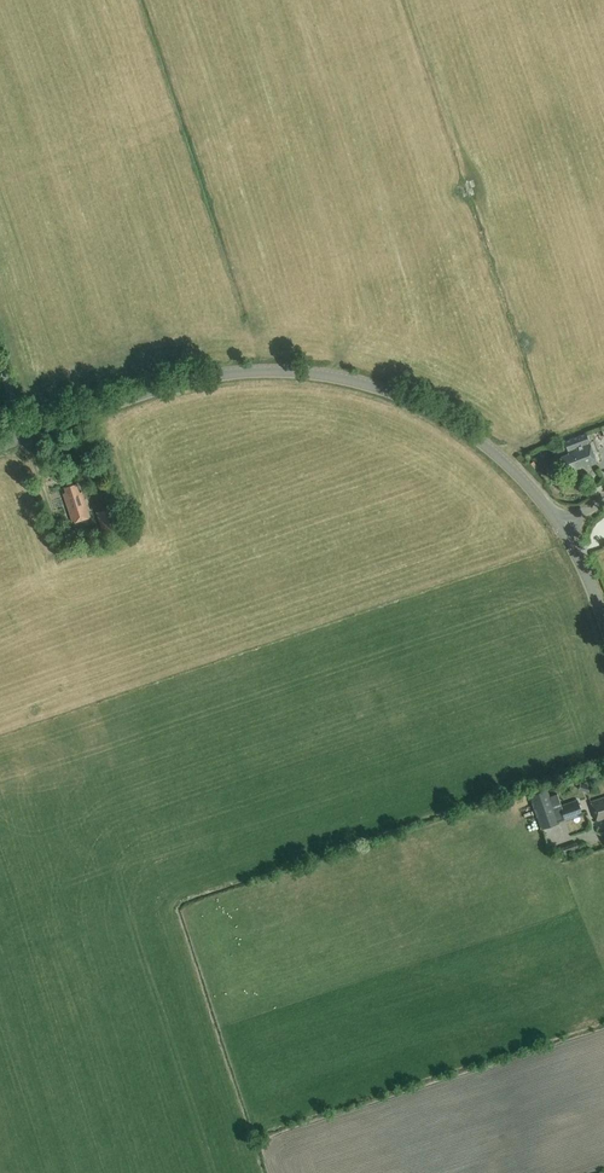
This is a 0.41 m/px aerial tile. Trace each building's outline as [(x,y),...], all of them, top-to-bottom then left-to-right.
[(586,433),(569,439),(564,441),(568,453),(561,456),(567,472),(580,467),(580,469),(582,469),(581,466),(583,466),(584,468),(597,463),(586,433)] [(90,517),(87,509),(81,491),(79,491),(76,482),(64,486),(66,491),(63,492),(73,522),(90,517)] [(113,506),(100,510),(105,525),(112,523),(115,530),(121,528),(113,506)] [(529,795),(542,829),(560,822),(548,788),(529,795)] [(591,801),(597,820),(603,818),(603,797),(591,801)] [(578,799),(561,804),(565,817),(582,811),(578,799)]
